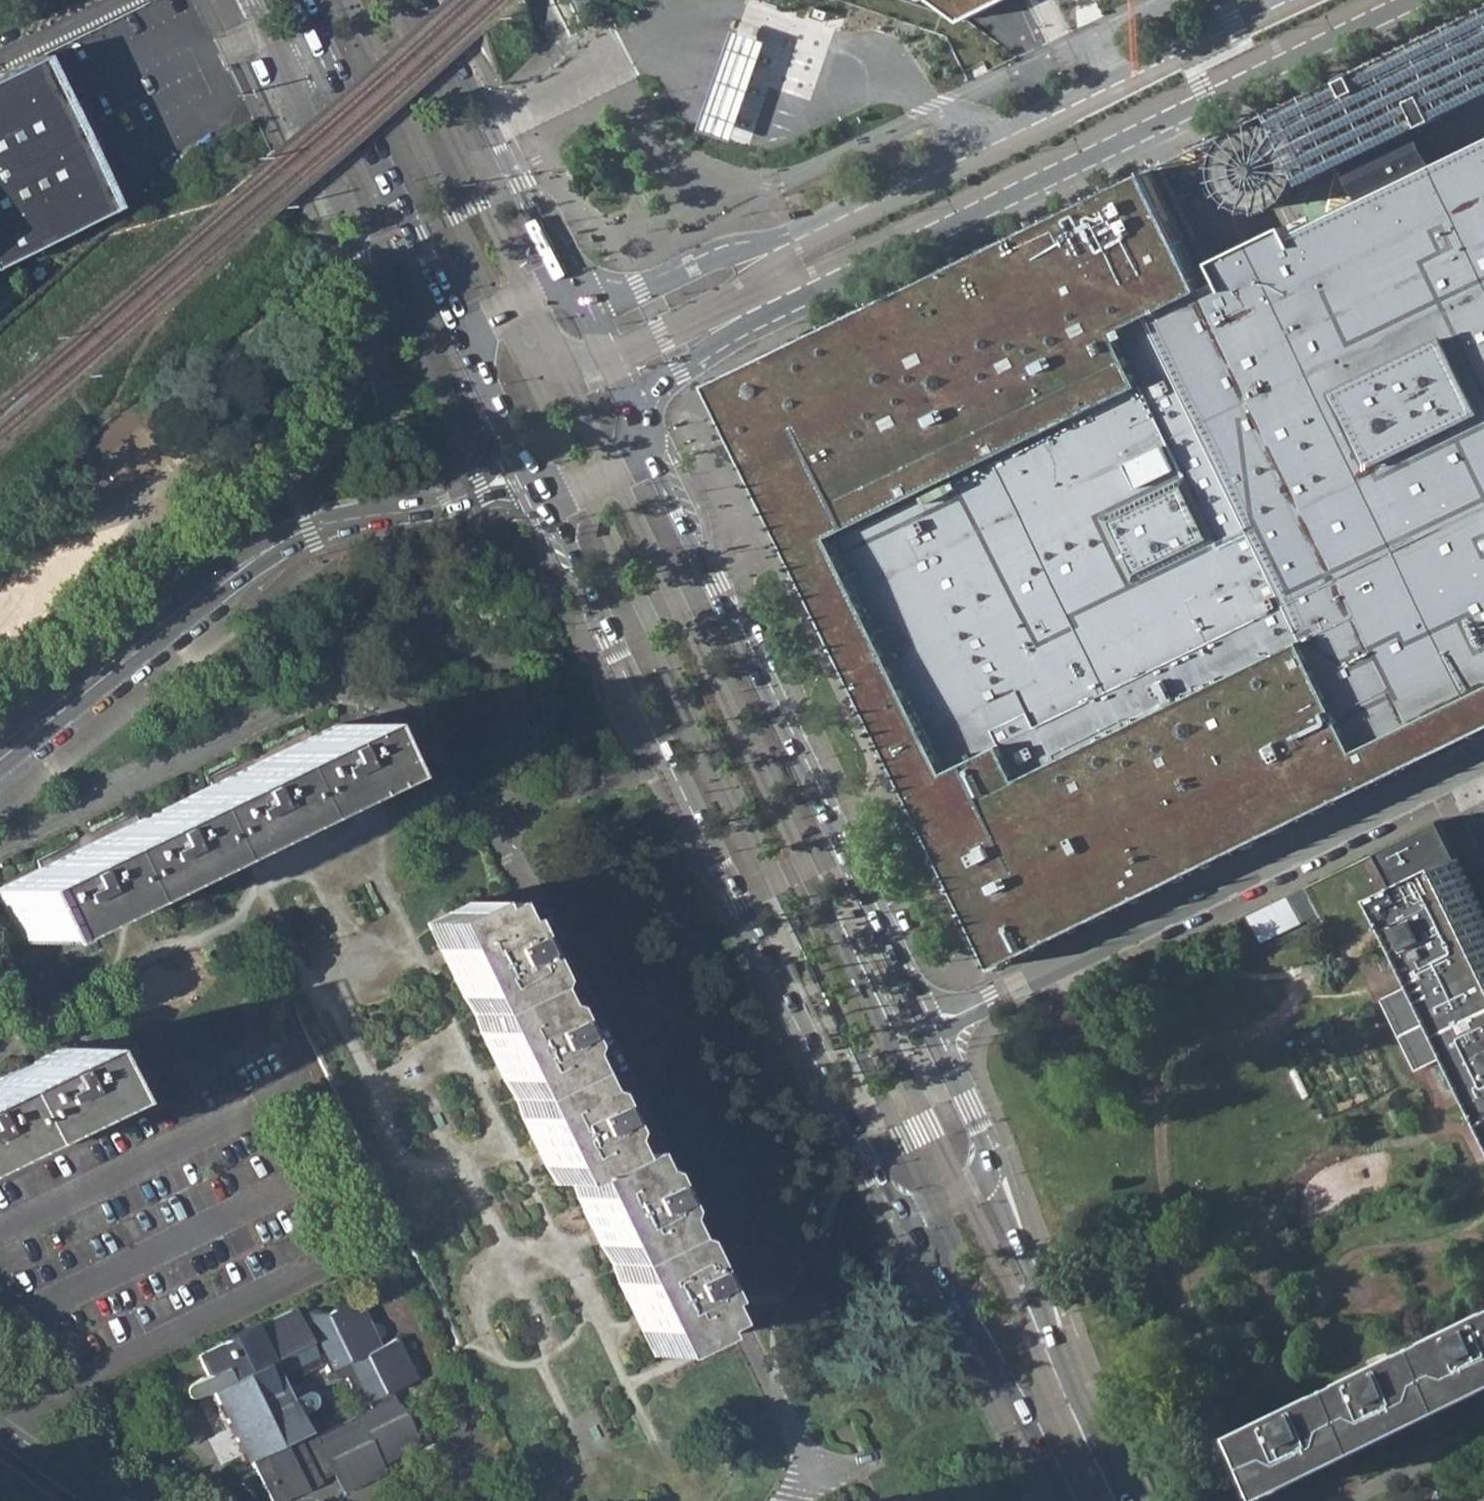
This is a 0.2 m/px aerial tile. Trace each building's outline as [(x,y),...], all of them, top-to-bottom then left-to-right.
[(753,133),(771,79),(795,9),(768,0),(767,0),(744,70),(726,124),(753,133)] [(971,20),(1010,0),(944,0),(971,20)] [(715,378),(748,447),(750,452),(768,489),(779,511),(789,533),(799,553),(808,572),(843,646),(844,647),(853,667),(870,703),(912,790),(948,864),(999,971),(1133,905),(1167,889),(1204,871),(1276,836),(1415,768),(1445,754),(1483,735),(1483,9),(1153,168),(1073,206),(1072,207),(1029,227),(991,246),(954,263),(915,282),(846,315),(833,321),(715,378)] [(15,255),(108,211),(103,201),(94,205),(75,167),(84,162),(79,153),(71,157),(52,118),(61,114),(56,105),(47,109),(29,70),(38,66),(33,57),(0,73),(0,263),(15,255)] [(38,66),(29,70),(47,109),(56,105),(38,66)] [(61,114),(52,118),(71,157),(79,153),(61,114)] [(84,162),(75,167),(94,205),(103,201),(84,162)] [(18,939),(359,773),(335,724),(0,887),(0,902),(18,939)] [(1457,849),(1443,821),(1380,851),(1393,879),(1439,973),(1473,1042),(1476,1048),(1483,1065),(1483,904),(1457,849)] [(1309,887),(1291,895),(1305,925),(1322,917),(1309,887)] [(1265,944),(1305,925),(1291,895),(1251,914),(1265,944)] [(637,1320),(653,1354),(708,1327),(649,1206),(655,1204),(647,1187),(641,1190),(626,1157),(610,1164),(593,1128),(597,1126),(589,1109),(584,1111),(552,1043),(556,1041),(547,1023),(543,1025),(486,906),(436,931),(453,965),(450,967),(458,984),(462,983),(494,1047),(489,1050),(498,1068),(502,1066),(534,1134),(530,1135),(539,1153),(542,1152),(560,1187),(570,1183),(586,1216),(582,1218),(590,1236),(594,1234),(628,1302),(623,1304),(632,1323),(637,1320)] [(861,931),(857,933),(899,1020),(903,1018),(906,1016),(865,929),(861,931)] [(795,963),(792,965),(833,1052),(837,1050),(841,1049),(799,961),(795,963)] [(1473,1042),(1439,973),(1388,998),(1422,1067),(1473,1042)] [(84,1095),(60,1046),(0,1076),(0,1137),(84,1095)] [(198,1395),(200,1395),(208,1390),(243,1461),(249,1458),(270,1500),(278,1500),(320,1481),(319,1478),(332,1472),(341,1490),(383,1470),(379,1463),(417,1444),(391,1388),(414,1378),(395,1337),(378,1344),(376,1339),(382,1335),(382,1327),(367,1321),(356,1298),(350,1301),(337,1295),(332,1308),(323,1313),(313,1309),(304,1313),(307,1321),(301,1324),(293,1309),(198,1355),(206,1374),(196,1379),(193,1381),(191,1382),(189,1384),(188,1388),(189,1391),(190,1393),(193,1395),(196,1395),(198,1395)] [(1253,1425),(1281,1482),(1483,1383),(1483,1312),(1253,1425)]
